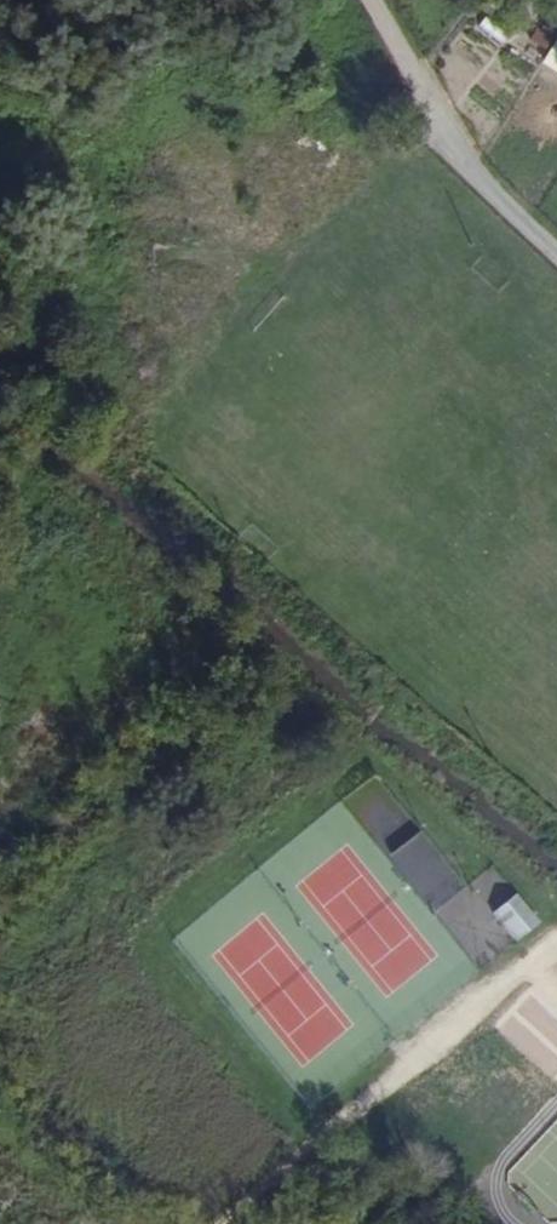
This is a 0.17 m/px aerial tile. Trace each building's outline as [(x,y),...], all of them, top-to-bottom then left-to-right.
[(539,921),(516,893),(494,911),(517,939),(539,921)]
